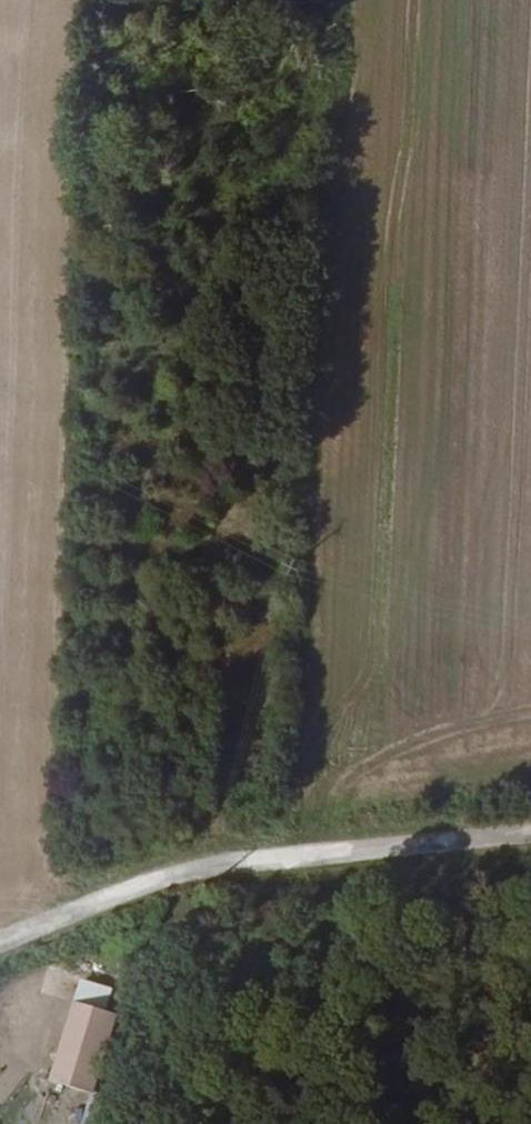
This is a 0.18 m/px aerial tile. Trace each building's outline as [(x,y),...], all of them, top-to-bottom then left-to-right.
[(115,1011),(72,997),(47,1076),(90,1089),(115,1011)]
